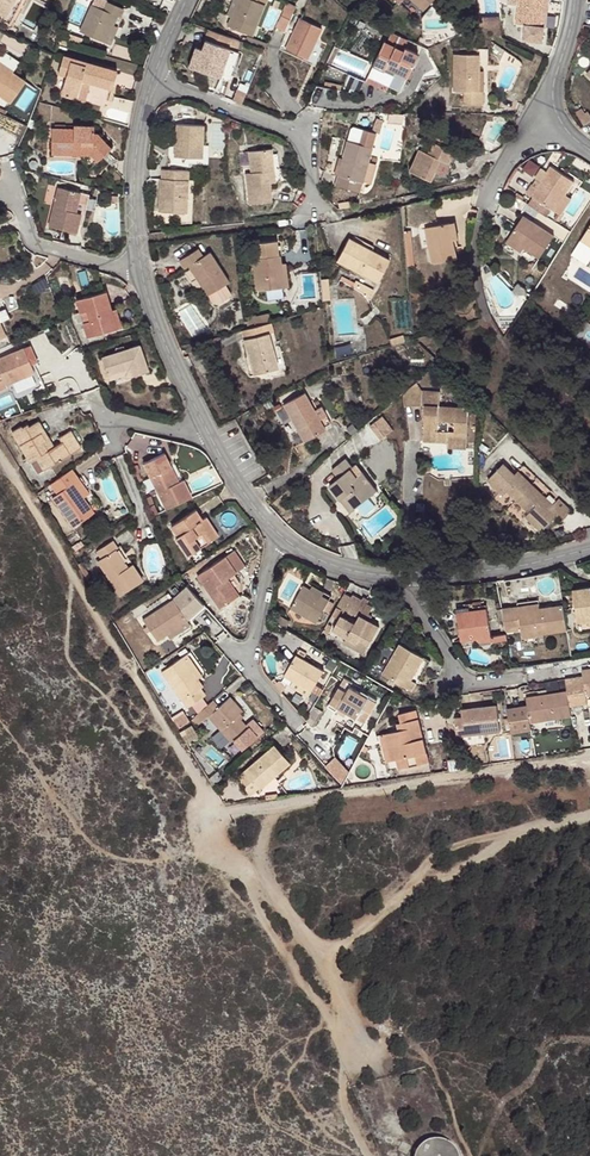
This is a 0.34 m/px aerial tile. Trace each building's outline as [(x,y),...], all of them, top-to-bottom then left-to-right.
[(10,17),(19,0),(0,0),(0,12),(10,17)] [(110,30),(117,11),(123,12),(125,5),(114,0),(106,0),(104,6),(93,3),(81,32),(104,41),(110,30)] [(230,25),(253,34),(267,1),(263,0),(241,0),(230,25)] [(513,19),(518,20),(516,34),(522,37),(536,39),(539,24),(540,24),(545,0),(516,0),(513,19)] [(282,10),(275,25),(285,29),(295,5),(287,2),(282,10)] [(117,11),(110,30),(119,33),(127,14),(123,12),(117,11)] [(476,15),(476,21),(499,32),(497,13),(476,15)] [(325,28),(303,17),(287,49),(311,60),(325,28)] [(242,38),(215,27),(207,48),(203,59),(200,66),(226,77),(242,38)] [(408,49),(390,42),(378,64),(391,70),(392,68),(412,76),(424,53),(411,46),(408,49)] [(197,57),(203,59),(207,48),(201,46),(197,57)] [(484,84),(484,50),(459,49),(458,85),(469,85),(471,100),(488,100),(488,84),(484,84)] [(7,94),(25,74),(0,51),(0,88),(7,94)] [(62,91),(79,95),(85,76),(92,80),(93,78),(112,84),(118,67),(65,52),(60,69),(68,73),(62,91)] [(348,73),(343,88),(357,93),(362,78),(348,73)] [(397,80),(385,75),(381,84),(392,89),(397,80)] [(85,76),(79,95),(87,97),(92,80),(85,76)] [(49,150),(74,150),(74,144),(95,144),(102,151),(113,141),(102,126),(90,127),(89,118),(70,119),(70,123),(48,124),(49,150)] [(353,136),(365,139),(369,124),(357,121),(353,136)] [(205,156),(204,124),(177,123),(178,157),(205,156)] [(381,128),(369,124),(365,139),(353,136),(348,153),(343,170),(340,180),(365,187),(378,143),(381,128)] [(455,149),(435,140),(430,152),(421,148),(412,170),(432,179),(437,169),(441,157),(450,161),(455,149)] [(74,144),(74,150),(81,150),(81,154),(90,163),(102,151),(95,144),(74,144)] [(271,169),(278,168),(277,147),(253,148),(253,169),(248,169),(248,200),(271,199),(271,180),(271,169)] [(338,169),(343,170),(348,153),(343,152),(338,169)] [(452,162),(450,161),(441,157),(437,169),(446,173),(452,162)] [(577,182),(555,167),(539,188),(535,184),(528,193),(563,216),(574,199),(568,195),(577,182)] [(163,169),(163,180),(191,179),(191,168),(163,169)] [(279,179),(278,168),(271,169),(271,180),(279,179)] [(192,211),(191,179),(163,180),(165,213),(192,211)] [(199,179),(191,179),(192,211),(201,211),(199,179)] [(76,207),(81,186),(60,181),(50,220),(76,227),(82,209),(76,207)] [(92,189),(81,186),(76,207),(82,209),(82,208),(86,209),(92,189)] [(557,234),(526,214),(511,236),(542,256),(557,234)] [(452,257),(445,222),(420,227),(427,261),(452,257)] [(286,283),(279,236),(252,239),(257,287),(286,283)] [(389,257),(349,236),(336,258),(376,280),(389,257)] [(199,247),(178,260),(184,271),(191,266),(208,293),(212,300),(217,301),(231,292),(225,282),(228,280),(211,251),(204,254),(199,247)] [(82,297),(85,310),(95,307),(96,319),(88,321),(91,334),(122,326),(111,289),(82,297)] [(95,307),(85,310),(88,321),(96,319),(95,307)] [(246,316),(248,326),(273,319),(271,309),(246,316)] [(248,326),(244,327),(246,335),(250,333),(258,370),(281,364),(273,328),(276,328),(273,319),(248,326)] [(27,343),(0,354),(0,379),(35,365),(27,343)] [(146,368),(139,343),(104,351),(109,371),(128,365),(131,372),(146,368)] [(420,389),(414,382),(402,392),(401,395),(402,406),(420,403),(420,390),(420,389)] [(322,421),(310,399),(302,387),(282,399),(303,436),(324,424),(322,421)] [(438,390),(420,390),(420,403),(422,403),(420,439),(443,440),(444,431),(444,429),(437,429),(438,421),(454,422),(454,432),(454,433),(465,433),(467,406),(438,404),(438,390)] [(317,395),(310,399),(322,421),(329,417),(317,395)] [(379,438),(393,429),(384,414),(370,423),(379,438)] [(82,443),(71,423),(60,430),(62,434),(48,442),(44,433),(46,431),(38,416),(27,421),(26,419),(12,426),(28,452),(40,447),(47,460),(82,443)] [(464,433),(454,433),(454,432),(444,431),(443,440),(444,445),(463,445),(464,433)] [(168,509),(194,497),(184,477),(177,480),(171,467),(174,464),(168,451),(145,462),(168,509)] [(348,471),(354,466),(346,457),(330,469),(338,477),(329,485),(342,500),(349,495),(359,507),(376,494),(361,475),(355,480),(348,471)] [(359,462),(354,466),(348,471),(355,480),(361,475),(366,471),(359,462)] [(78,474),(73,466),(51,480),(55,488),(52,490),(70,524),(92,510),(74,477),(78,474)] [(554,508),(524,479),(520,482),(504,467),(488,482),(505,499),(508,496),(529,516),(525,520),(541,536),(556,521),(562,526),(574,516),(560,502),(554,508)] [(204,516),(206,514),(200,505),(175,521),(181,532),(179,534),(190,552),(216,536),(204,516)] [(211,511),(206,514),(204,516),(216,536),(223,532),(211,511)] [(118,546),(114,540),(99,549),(103,556),(97,560),(119,596),(142,582),(133,566),(127,569),(115,549),(118,546)] [(248,563),(237,546),(201,570),(222,604),(245,590),(246,582),(238,569),(248,563)] [(332,592),(305,575),(289,602),(317,617),(332,592)] [(209,606),(193,584),(143,617),(158,639),(209,606)] [(575,589),(579,621),(589,619),(589,586),(575,589)] [(362,636),(372,642),(382,625),(373,619),(376,613),(366,607),(372,599),(357,590),(346,606),(359,613),(355,620),(342,613),(334,626),(347,635),(358,641),(362,636)] [(510,606),(514,631),(522,630),(521,610),(541,607),(539,596),(509,600),(510,606)] [(569,630),(565,603),(541,607),(521,610),(522,630),(524,637),(569,630)] [(510,606),(501,608),(505,632),(514,631),(510,606)] [(491,639),(487,607),(458,612),(462,643),(491,639)] [(365,655),(372,642),(362,636),(358,641),(347,635),(344,642),(365,655)] [(427,653),(403,640),(385,673),(414,688),(420,679),(415,676),(427,653)] [(322,668),(296,651),(283,672),(309,687),(322,668)] [(185,654),(165,668),(191,705),(210,691),(185,654)] [(277,679),(272,682),(278,688),(282,685),(277,679)] [(576,680),(580,704),(589,702),(589,695),(585,679),(576,680)] [(566,681),(567,689),(570,706),(580,704),(576,680),(566,681)] [(375,698),(356,686),(353,692),(345,688),(333,708),(340,713),(344,706),(363,717),(375,698)] [(529,706),(508,710),(512,735),(533,731),(533,725),(571,718),(570,706),(567,689),(528,695),(529,706)] [(224,702),(218,695),(197,713),(204,721),(211,715),(243,749),(267,727),(257,715),(251,720),(243,711),(247,707),(235,693),(224,702)] [(497,706),(461,712),(463,723),(456,724),(458,738),(465,736),(466,739),(485,735),(502,732),(497,706)] [(401,713),(403,722),(423,718),(421,709),(401,713)] [(182,710),(172,716),(179,729),(190,720),(182,710)] [(398,758),(400,768),(432,762),(423,718),(403,722),(399,723),(400,730),(387,733),(393,759),(398,758)] [(485,735),(466,739),(467,746),(486,743),(485,735)] [(253,779),(256,782),(271,768),(277,774),(290,763),(274,744),(238,774),(246,785),(253,779)] [(334,758),(324,766),(340,786),(347,773),(334,758)] [(271,768),(256,782),(261,788),(277,774),(271,768)] [(457,1143),(417,1140),(416,1155),(456,1155),(457,1143)]
